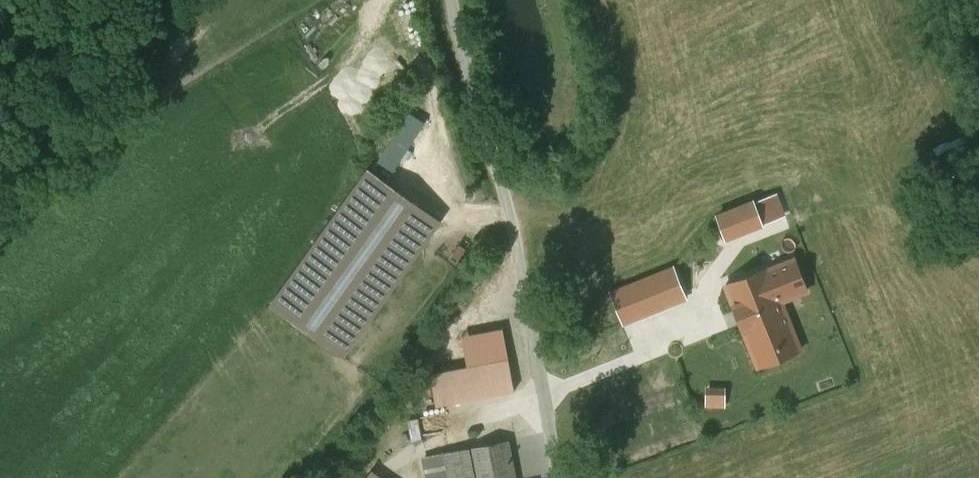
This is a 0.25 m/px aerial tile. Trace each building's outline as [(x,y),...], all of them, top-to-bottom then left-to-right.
[(439,221),(367,170),(271,305),(343,356),(439,221)] [(754,203),(718,217),(726,238),(762,223),(754,203)] [(726,285),(731,299),(747,293),(754,312),(782,301),(808,291),(795,259),(768,270),(768,268),(726,285)] [(674,268),(611,294),(623,323),(686,297),(674,268)] [(747,293),(731,299),(758,367),(801,350),(782,301),(754,312),(747,293)] [(467,368),(431,374),(436,406),(513,392),(502,330),(461,338),(467,368)] [(713,405),(735,405),(735,384),(713,384),(713,405)] [(446,453),(451,477),(517,477),(509,440),(446,453)] [(446,453),(423,457),(427,477),(451,477),(446,453)]
